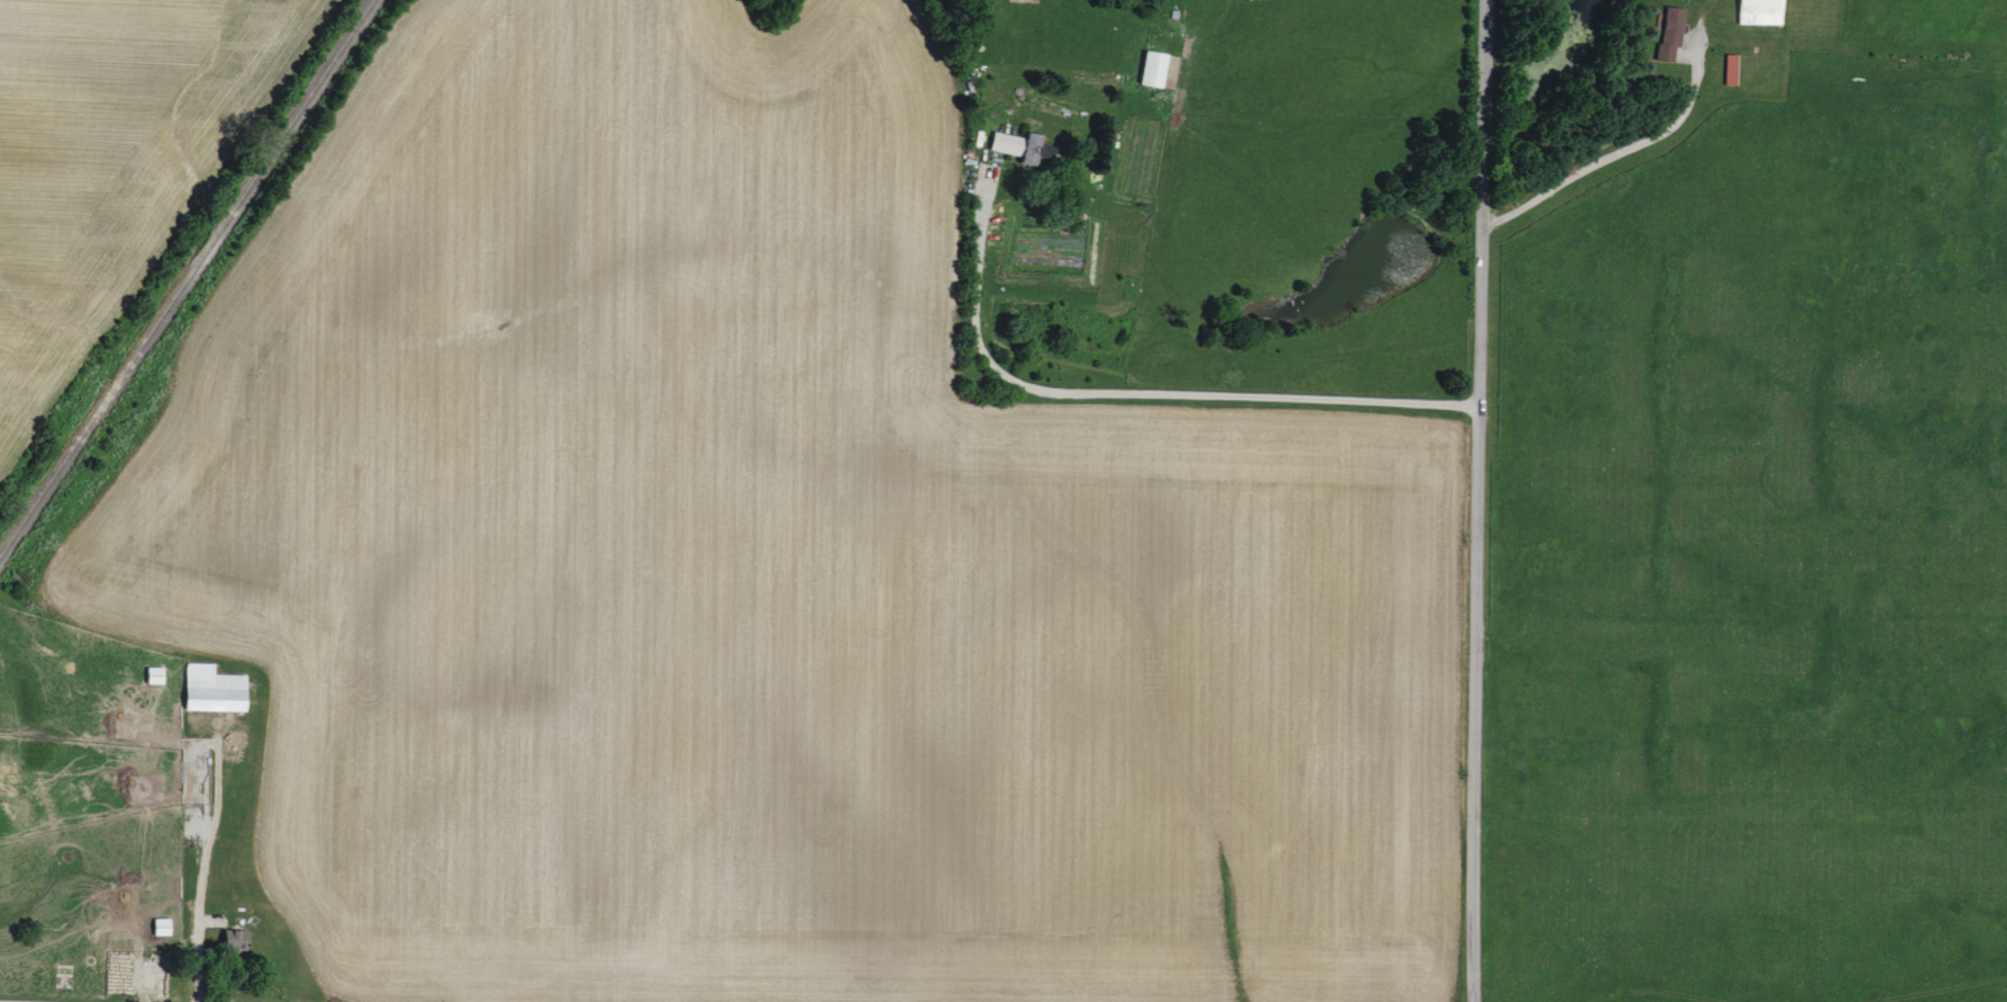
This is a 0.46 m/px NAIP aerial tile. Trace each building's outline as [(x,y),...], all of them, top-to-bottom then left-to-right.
[(1777,0),(1733,0),(1732,23),(1776,24),(1777,0)] [(1679,7),(1658,6),(1655,61),(1670,62),(1671,46),(1676,47),(1679,7)] [(1155,87),(1161,54),(1139,50),(1133,83),(1155,87)] [(1019,136),(989,131),(986,150),(1015,155),(1014,164),(1040,168),(1044,146),(1036,145),(1038,135),(1020,132),(1019,136)] [(215,674),(215,663),(188,663),(187,711),(248,711),(249,674),(215,674)] [(247,927),(232,934),(230,931),(220,936),(230,957),(256,944),(247,927)]
